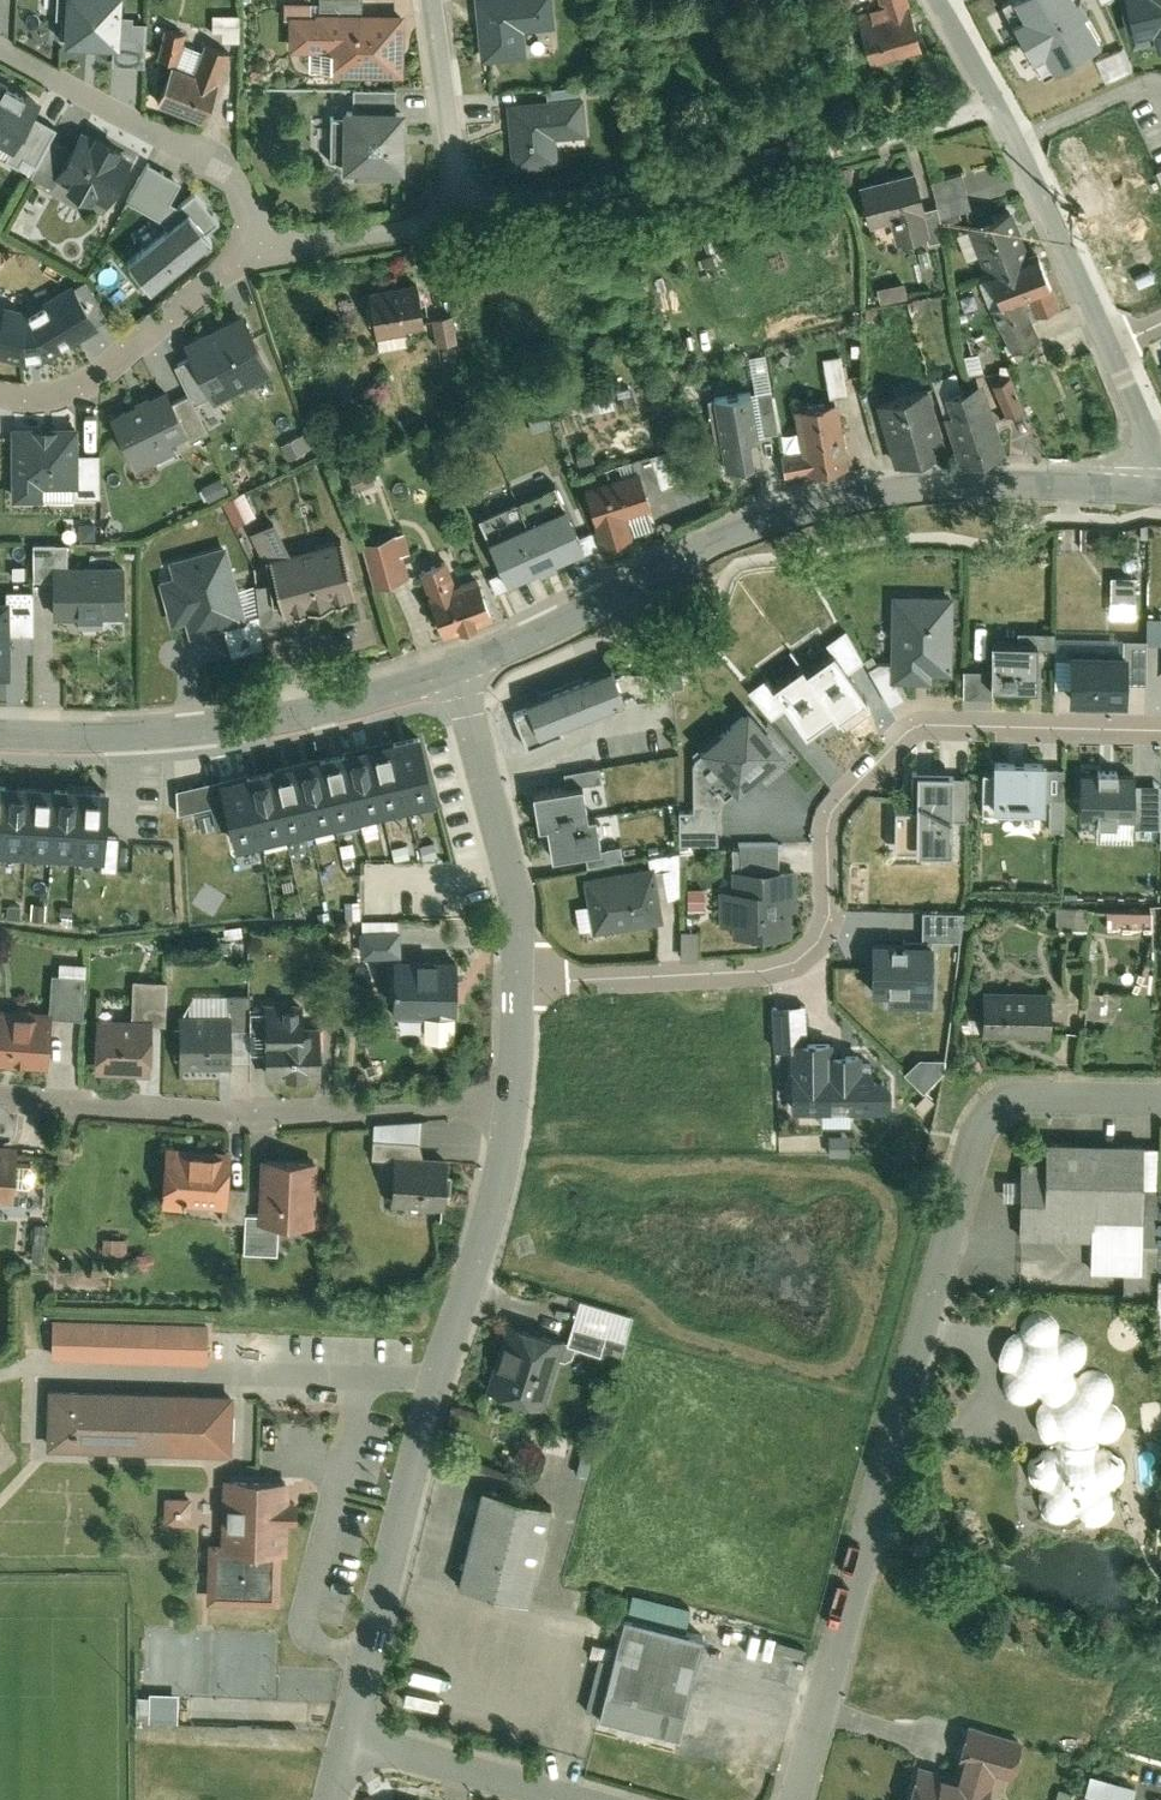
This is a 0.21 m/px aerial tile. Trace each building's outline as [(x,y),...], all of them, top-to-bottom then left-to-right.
[(54,20),(62,20),(61,48),(109,49),(115,49),(116,18),(117,0),(54,0),(54,20)] [(362,14),(362,0),(319,0),(319,14),(362,14)] [(479,63),(526,58),(523,32),(550,29),(547,0),(473,0),(479,63)] [(900,0),(873,0),(875,9),(851,15),(864,61),(882,56),(913,47),(900,0)] [(1075,0),(1008,0),(1022,27),(1016,31),(1034,66),(1041,63),(1046,73),(1099,46),(1075,0)] [(1139,46),(1160,41),(1160,0),(1128,0),(1139,46)] [(403,78),(402,13),(362,14),(319,14),(316,14),(316,16),(310,16),(310,2),(284,2),(284,20),(288,20),(288,52),(334,52),(334,79),(403,78)] [(241,42),(241,15),(214,15),(214,32),(224,32),(224,42),(241,42)] [(130,18),(116,18),(115,49),(109,49),(109,67),(143,68),(145,25),(130,24),(130,18)] [(168,27),(161,54),(178,58),(185,31),(168,27)] [(1108,77),(1133,66),(1124,44),(1099,55),(1108,77)] [(228,53),(208,46),(197,75),(175,67),(161,105),(204,120),(228,53)] [(887,71),(882,56),(864,61),(855,64),(859,78),(887,71)] [(0,82),(0,164),(5,166),(6,164),(30,119),(39,104),(0,82)] [(580,99),(577,99),(577,88),(544,90),(545,101),(505,104),(510,174),(557,171),(554,138),(583,136),(580,99)] [(352,91),(352,110),(395,110),(395,91),(352,91)] [(407,172),(406,109),(395,110),(352,110),(343,110),(343,118),(329,119),(330,164),(344,164),(344,173),(354,173),(354,182),(401,181),(401,172),(407,172)] [(53,131),(30,119),(6,164),(16,169),(22,158),(35,165),(48,140),(53,131)] [(132,160),(78,132),(68,151),(52,181),(106,210),(132,160)] [(52,181),(68,151),(48,140),(35,165),(28,179),(48,189),(52,181)] [(1116,237),(1139,226),(1104,151),(1059,172),(1080,219),(1103,208),(1116,237)] [(144,166),(125,203),(159,222),(165,231),(182,218),(175,209),(169,204),(178,184),(144,166)] [(915,208),(906,171),(853,184),(863,224),(884,219),(890,243),(922,235),(915,208)] [(929,204),(932,216),(963,209),(954,173),(923,181),(929,204)] [(218,225),(194,194),(175,209),(182,218),(165,231),(124,264),(147,293),(208,246),(202,238),(218,225)] [(929,204),(915,208),(922,235),(923,240),(937,236),(932,216),(929,204)] [(1056,308),(1033,254),(1026,257),(1005,208),(958,228),(991,308),(986,310),(1003,351),(1033,338),(1025,320),(1056,308)] [(901,293),(896,281),(875,289),(880,301),(901,293)] [(426,329),(418,282),(369,290),(377,337),(426,329)] [(68,288),(35,312),(3,305),(0,320),(0,356),(36,363),(93,324),(68,288)] [(276,368),(247,312),(190,340),(196,354),(215,391),(218,397),(276,368)] [(456,316),(431,320),(435,345),(460,341),(456,316)] [(851,390),(845,350),(824,353),(831,393),(851,390)] [(215,391),(196,354),(180,362),(199,399),(215,391)] [(958,369),(935,375),(959,465),(1006,453),(986,379),(962,386),(958,369)] [(1009,377),(994,383),(1006,415),(1026,407),(1019,388),(1014,390),(1009,377)] [(710,397),(725,467),(755,461),(750,439),(784,432),(775,384),(710,397)] [(929,385),(879,400),(896,461),(947,446),(929,385)] [(173,389),(116,415),(139,464),(178,446),(174,437),(192,429),(173,389)] [(854,460),(844,396),(798,403),(805,444),(781,448),(785,471),(854,460)] [(83,423),(15,424),(17,496),(49,495),(49,482),(80,481),(84,481),(83,451),(83,423)] [(303,432),(282,443),(289,457),(311,445),(303,432)] [(641,465),(650,489),(690,476),(679,442),(634,457),(637,466),(641,465)] [(102,450),(83,451),(84,481),(80,481),(80,492),(103,491),(102,450)] [(637,466),(583,484),(603,543),(635,532),(629,515),(655,506),(650,489),(641,465),(637,466)] [(745,497),(768,488),(762,473),(739,482),(745,497)] [(585,545),(557,484),(484,517),(511,578),(585,545)] [(248,490),(225,497),(233,521),(255,515),(248,490)] [(398,534),(365,543),(377,582),(409,573),(398,534)] [(344,536),(274,555),(288,608),(358,589),(344,536)] [(56,565),(69,565),(69,544),(38,544),(38,576),(56,576),(56,565)] [(173,576),(161,579),(171,619),(186,615),(191,630),(244,617),(225,545),(171,562),(173,576)] [(56,576),(56,612),(127,611),(126,564),(69,565),(56,565),(56,576)] [(447,564),(420,574),(443,639),(494,620),(479,579),(456,587),(447,564)] [(1136,598),(1136,573),(1111,572),(1111,597),(1136,598)] [(257,582),(240,587),(248,615),(265,610),(257,582)] [(12,599),(13,633),(37,633),(36,591),(8,592),(8,599),(12,599)] [(891,661),(891,683),(895,683),(930,683),(930,676),(950,676),(950,598),(891,598),(891,661)] [(0,599),(0,674),(14,674),(13,633),(12,599),(8,599),(0,599)] [(1122,641),(1122,658),(1122,684),(1145,684),(1145,641),(1122,641)] [(610,648),(526,682),(536,707),(545,729),(560,723),(629,695),(610,648)] [(1035,692),(1034,648),(989,648),(989,671),(990,692),(1035,692)] [(838,717),(866,697),(833,650),(805,671),(834,711),(838,717)] [(1122,658),(1069,658),(1069,705),(1122,705),(1122,684),(1122,658)] [(891,683),(891,661),(866,670),(887,708),(904,699),(895,683),(891,683)] [(806,732),(834,711),(805,671),(801,665),(772,685),(806,732)] [(990,692),(989,671),(964,671),(964,698),(990,698),(990,692)] [(545,729),(536,707),(516,715),(528,744),(563,731),(560,723),(545,729)] [(785,756),(747,709),(697,749),(731,792),(734,796),(785,756)] [(437,807),(420,741),(397,747),(414,813),(437,807)] [(414,813),(397,747),(373,754),(390,819),(414,813)] [(731,792),(697,749),(691,754),(692,812),(677,812),(677,845),(716,844),(716,812),(731,792)] [(390,819),(373,754),(349,760),(367,825),(390,819)] [(367,825),(349,760),(326,766),(343,832),(367,825)] [(1041,764),(992,765),(992,774),(980,774),(981,820),(1009,819),(1009,813),(1042,812),(1041,768),(1041,764)] [(343,832),(326,766),(302,772),(319,838),(343,832)] [(1062,768),(1041,768),(1042,812),(1042,828),(1063,828),(1062,768)] [(1132,771),(1077,771),(1078,820),(1132,820),(1132,784),(1132,771)] [(319,838),(302,772),(278,779),(296,844),(319,838)] [(0,774),(0,845),(11,846),(15,775),(0,774)] [(40,776),(15,775),(11,846),(36,848),(40,776)] [(965,775),(913,775),(913,812),(893,812),(893,852),(916,852),(916,857),(951,857),(951,821),(965,821),(965,775)] [(65,777),(40,776),(36,848),(62,848),(65,777)] [(91,778),(65,777),(62,848),(87,850),(91,778)] [(115,780),(91,778),(87,850),(111,852),(115,780)] [(296,844),(278,779),(254,785),(272,851),(296,844)] [(585,782),(535,789),(540,823),(550,822),(554,849),(604,842),(599,809),(590,811),(585,782)] [(1159,784),(1132,784),(1132,820),(1132,828),(1160,828),(1160,808),(1159,784)] [(272,851),(254,785),(231,791),(248,857),(272,851)] [(739,873),(777,871),(776,840),(738,841),(739,873)] [(649,867),(655,901),(678,895),(676,852),(648,857),(649,867)] [(649,867),(582,878),(591,931),(658,919),(655,901),(649,867)] [(739,873),(730,873),(731,895),(718,896),(719,930),(732,930),(732,943),(790,942),(789,914),(793,914),(792,871),(777,871),(739,873)] [(1055,907),(1055,927),(1082,927),(1082,907),(1055,907)] [(1104,910),(1104,930),(1149,930),(1148,910),(1104,910)] [(922,914),(922,943),(930,943),(960,943),(960,914),(922,914)] [(362,922),(363,957),(397,956),(395,921),(362,922)] [(869,944),(870,995),(884,995),(885,1006),(931,1005),(930,943),(922,943),(869,944)] [(455,961),(395,960),(395,1016),(422,1016),(454,1017),(455,961)] [(50,1013),(49,1017),(80,1019),(84,965),(58,963),(57,977),(50,976),(47,1012),(50,1013)] [(268,966),(256,967),(257,979),(269,979),(268,966)] [(131,982),(129,1020),(153,1021),(152,1028),(165,1028),(166,983),(131,982)] [(973,1035),(1042,1036),(1042,988),(974,987),(973,1035)] [(180,1059),(180,1069),(231,1069),(231,1030),(246,1030),(246,1009),(246,995),(192,996),(180,1017),(180,1026),(171,1026),(171,1059),(180,1059)] [(790,1043),(804,1042),(803,1002),(771,1003),(772,1051),(790,1051),(790,1043)] [(263,1009),(263,1054),(263,1082),(319,1082),(319,1027),(316,1027),(316,1022),(307,1022),(307,1015),(299,1015),(299,1003),(263,1003),(263,1009)] [(45,1070),(49,1017),(50,1013),(47,1012),(0,1008),(0,1066),(45,1070)] [(263,1009),(246,1009),(246,1030),(246,1054),(263,1054),(263,1009)] [(454,1017),(422,1016),(422,1042),(454,1043),(454,1017)] [(93,1019),(92,1074),(151,1076),(152,1028),(153,1021),(129,1020),(93,1019)] [(804,1042),(790,1043),(790,1051),(791,1111),(827,1110),(827,1097),(848,1097),(848,1111),(884,1111),(896,1103),(895,1078),(883,1070),(868,1070),(868,1058),(856,1059),(856,1054),(829,1055),(829,1042),(804,1042)] [(925,1046),(905,1069),(924,1086),(944,1063),(925,1046)] [(394,1162),(394,1156),(418,1158),(421,1126),(373,1122),(370,1160),(394,1162)] [(1020,1236),(1090,1237),(1090,1275),(1142,1276),(1142,1247),(1143,1149),(1143,1142),(1045,1141),(1044,1160),(1020,1160),(1020,1236)] [(0,1145),(0,1202),(11,1203),(16,1146),(0,1145)] [(183,1205),(226,1208),(228,1188),(231,1151),(162,1145),(157,1210),(183,1212),(183,1205)] [(1156,1149),(1143,1149),(1142,1247),(1156,1247),(1156,1149)] [(418,1158),(394,1156),(394,1162),(390,1207),(444,1211),(448,1160),(418,1158)] [(315,1162),(259,1159),(256,1215),(256,1222),(277,1223),(312,1225),(315,1162)] [(1005,1178),(1005,1194),(1020,1195),(1020,1178),(1005,1178)] [(243,1190),(228,1188),(226,1208),(226,1218),(241,1219),(243,1190)] [(256,1215),(243,1214),(242,1252),(276,1253),(277,1223),(256,1222),(256,1215)] [(124,1240),(101,1239),(100,1257),(123,1258),(124,1240)] [(630,1315),(576,1302),(564,1346),(618,1360),(630,1315)] [(1013,1337),(1002,1337),(988,1353),(992,1369),(1002,1373),(995,1386),(1005,1402),(1024,1403),(1033,1397),(1037,1401),(1027,1415),(1030,1430),(1040,1440),(1049,1441),(1049,1454),(1028,1456),(1019,1475),(1027,1491),(1038,1492),(1030,1503),(1037,1521),(1062,1522),(1069,1515),(1076,1522),(1096,1522),(1106,1506),(1099,1492),(1115,1487),(1119,1467),(1103,1454),(1088,1454),(1088,1444),(1103,1442),(1117,1425),(1107,1392),(1100,1377),(1080,1372),(1069,1380),(1064,1375),(1075,1366),(1077,1344),(1066,1335),(1052,1336),(1051,1328),(1043,1316),(1024,1316),(1013,1325),(1013,1337)] [(207,1325),(52,1321),(51,1361),(206,1364),(207,1325)] [(563,1341),(503,1322),(482,1389),(542,1407),(563,1341)] [(232,1396),(45,1392),(44,1454),(231,1457),(232,1396)] [(291,1482),(221,1480),(219,1546),(207,1545),(205,1607),(280,1609),(282,1546),(289,1547),(289,1527),(297,1527),(298,1504),(290,1503),(291,1482)] [(526,1606),(550,1507),(480,1491),(457,1590),(526,1606)] [(189,1498),(163,1498),(163,1524),(188,1525),(189,1498)] [(671,1742),(700,1641),(624,1620),(595,1720),(671,1742)] [(176,1701),(146,1701),(147,1726),(177,1726),(176,1701)] [(985,1773),(1003,1778),(1014,1741),(1014,1738),(960,1722),(959,1726),(948,1762),(952,1763),(948,1778),(930,1773),(931,1769),(912,1763),(901,1799),(977,1799),(985,1773)] [(1085,1796),(1101,1799),(1132,1799),(1135,1789),(1091,1778),(1085,1796)]
